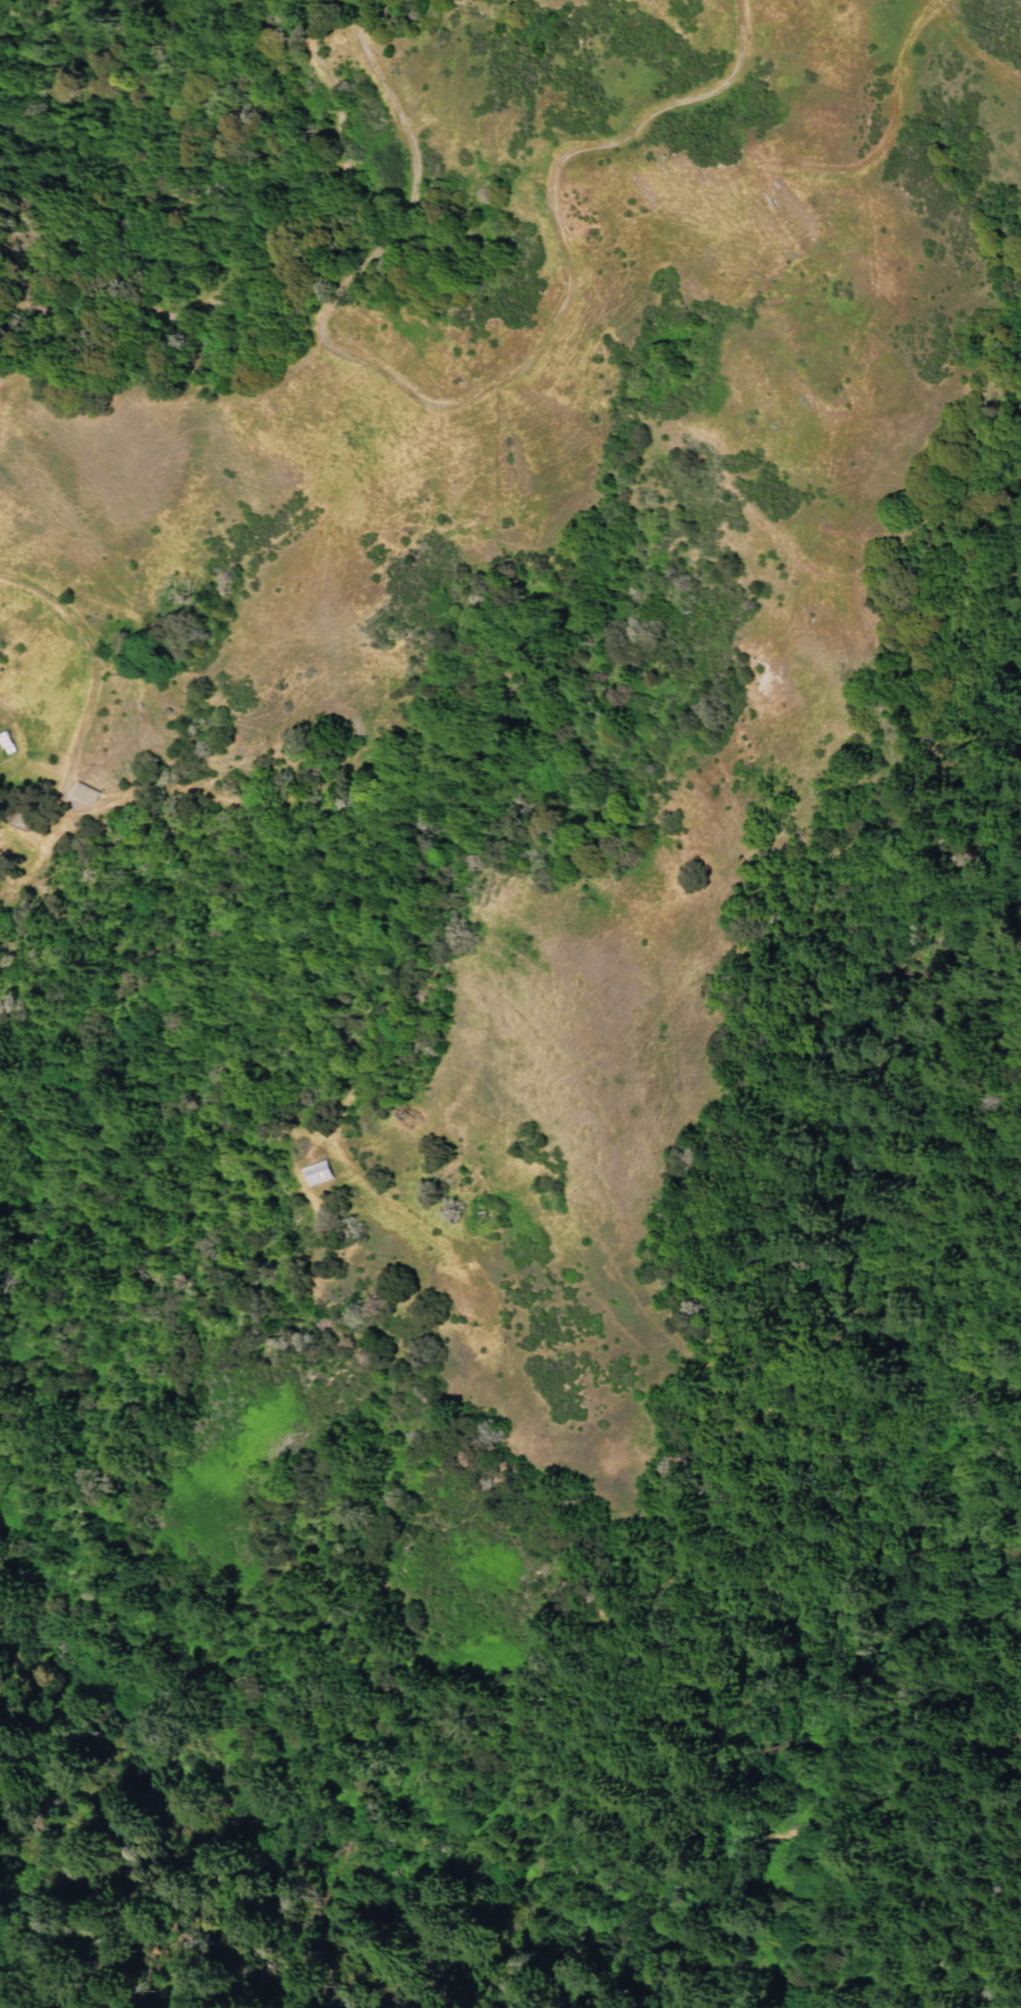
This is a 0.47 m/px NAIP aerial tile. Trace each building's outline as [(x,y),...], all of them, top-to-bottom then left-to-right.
[(2,749),(0,746),(0,725),(11,741),(2,749)] [(72,777),(94,788),(87,805),(65,794),(72,777)] [(320,1152),(330,1174),(308,1185),(297,1163),(320,1152)]
